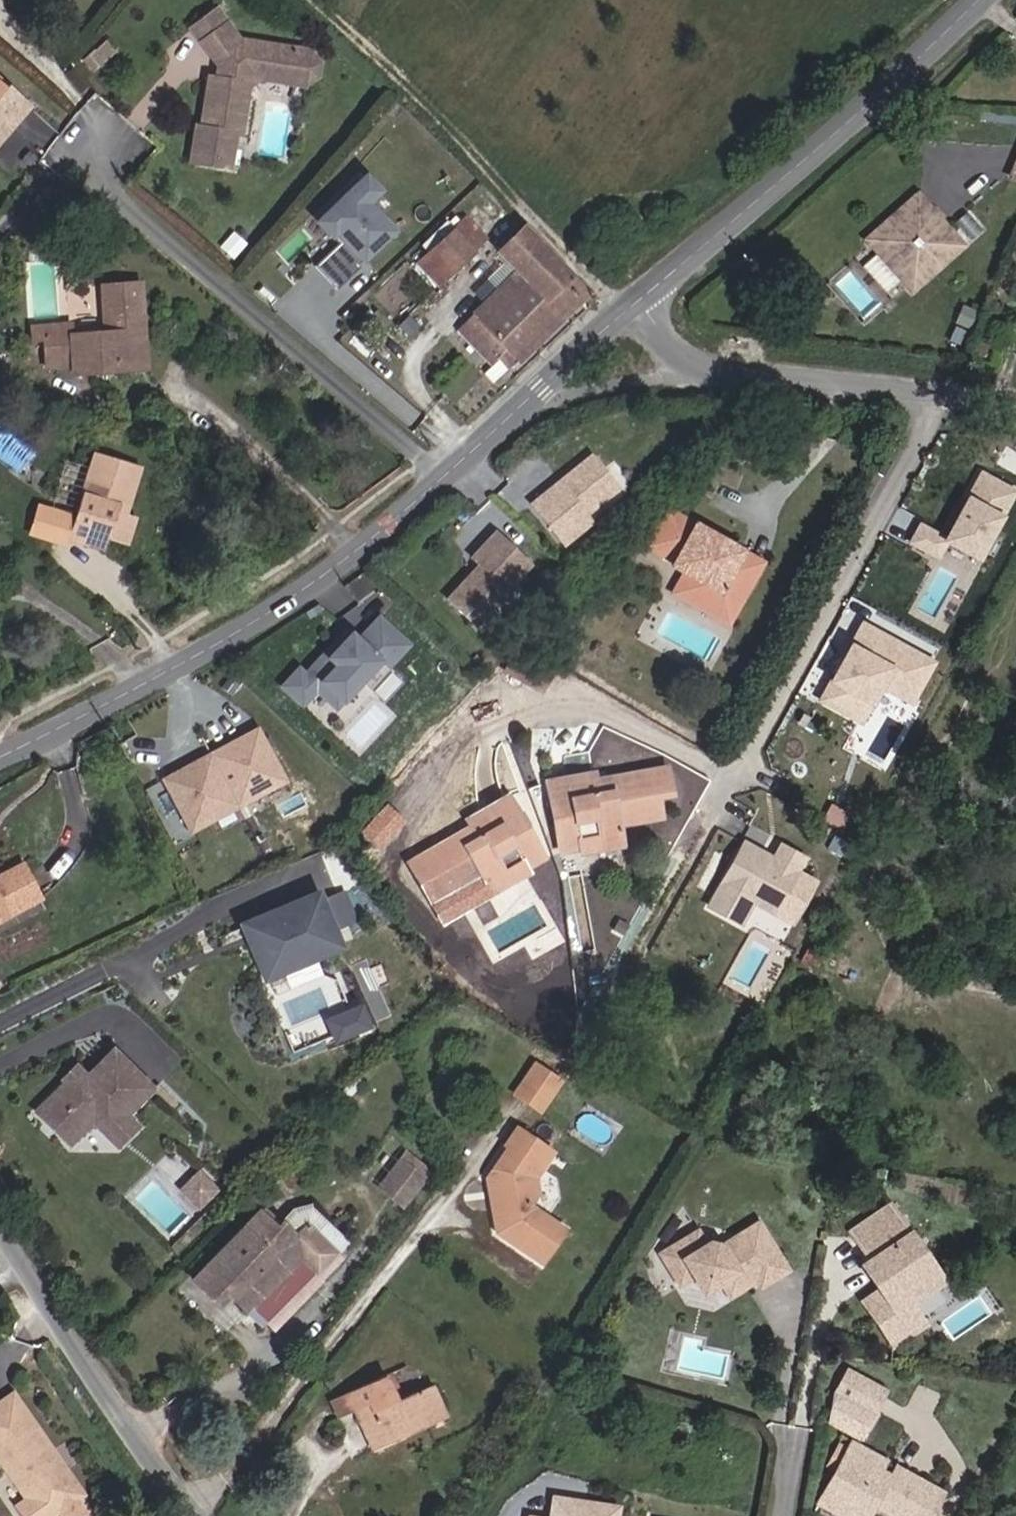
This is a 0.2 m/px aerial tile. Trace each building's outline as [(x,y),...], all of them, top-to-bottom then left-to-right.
[(195,41),(222,21),(214,9),(186,28),(195,41)] [(235,134),(243,86),(254,78),(285,83),(290,47),(234,38),(222,21),(195,41),(212,65),(210,76),(203,75),(195,127),(191,126),(185,162),(224,169),(230,133),(235,134)] [(311,76),(314,62),(305,49),(290,47),(285,83),(300,86),(311,76)] [(6,77),(0,84),(0,130),(4,125),(11,131),(36,103),(6,77)] [(4,125),(0,130),(0,145),(11,131),(4,125)] [(378,189),(364,174),(351,186),(365,201),(378,189)] [(392,229),(365,201),(351,186),(317,219),(331,234),(336,229),(362,257),(392,229)] [(956,245),(944,231),(931,243),(916,227),(929,215),(917,201),(873,241),(912,285),(956,245)] [(513,370),(584,301),(590,293),(523,225),(497,253),(515,274),(462,327),(501,370),(513,370)] [(461,226),(452,234),(470,255),(486,242),(474,229),(468,234),(461,226)] [(362,257),(336,229),(331,234),(338,241),(337,242),(359,265),(365,260),(362,257)] [(437,288),(470,255),(452,234),(418,267),(437,288)] [(359,265),(337,242),(314,264),(336,287),(359,265)] [(73,341),(46,342),(48,374),(74,374),(74,381),(114,378),(114,367),(135,367),(135,336),(143,336),(140,286),(102,288),(106,339),(73,341)] [(969,330),(977,313),(962,307),(955,324),(969,330)] [(29,343),(46,342),(73,341),(72,329),(29,330),(29,343)] [(146,378),(143,336),(135,336),(135,367),(114,367),(114,378),(146,378)] [(592,455),(589,451),(576,463),(579,467),(592,455)] [(592,518),(586,511),(617,483),(592,455),(579,467),(576,463),(531,503),(566,541),(592,518)] [(72,543),(91,548),(95,535),(115,540),(131,545),(139,518),(130,515),(122,512),(133,467),(100,456),(80,519),(45,509),(37,536),(71,545),(72,543)] [(945,531),(919,518),(908,540),(975,572),(1015,487),(1015,484),(977,466),(945,531)] [(142,470),(133,467),(122,512),(130,515),(142,470)] [(694,598),(736,621),(767,567),(746,556),(750,549),(704,522),(702,525),(674,509),(657,539),(685,555),(681,563),(693,570),(705,577),(703,580),(704,580),(694,598)] [(534,560),(498,529),(476,555),(488,566),(478,578),(473,574),(453,597),(487,627),(507,604),(501,598),(534,560)] [(109,554),(115,540),(95,535),(91,548),(109,554)] [(771,561),(750,549),(746,556),(767,567),(771,561)] [(703,580),(705,577),(693,570),(681,590),(694,598),(704,580),(703,580)] [(387,666),(383,662),(403,639),(374,612),(353,635),(346,629),(325,653),(320,649),(301,670),(295,664),(279,682),(299,700),(313,685),(333,702),(356,676),(368,687),(387,666)] [(857,616),(816,699),(863,722),(880,688),(912,704),(936,656),(857,616)] [(325,653),(346,629),(342,625),(320,649),(325,653)] [(380,697),(399,676),(387,666),(368,687),(380,697)] [(257,727),(165,779),(193,829),(285,777),(257,727)] [(554,776),(569,851),(590,847),(591,850),(633,843),(630,821),(668,815),(664,796),(679,794),(673,763),(603,775),(601,765),(554,776)] [(554,776),(509,791),(544,855),(569,851),(554,776)] [(544,855),(509,791),(466,816),(470,822),(405,860),(419,886),(434,878),(442,894),(481,872),(494,892),(531,869),(529,864),(544,855)] [(391,801),(362,826),(378,845),(407,820),(391,801)] [(707,905),(784,943),(800,909),(784,901),(801,865),(741,836),(707,905)] [(44,901),(24,867),(11,874),(15,882),(0,889),(0,925),(44,901)] [(335,948),(318,897),(245,922),(262,972),(335,948)] [(806,947),(803,955),(800,963),(818,970),(824,959),(825,956),(806,947)] [(278,989),(308,977),(303,964),(273,977),(278,989)] [(331,1040),(369,1027),(361,1001),(322,1013),(331,1040)] [(121,1117),(152,1087),(115,1048),(88,1074),(74,1087),(66,1078),(65,1079),(36,1107),(68,1140),(88,1121),(95,1122),(105,1132),(121,1117)] [(74,1087),(88,1074),(77,1063),(63,1076),(65,1079),(66,1078),(74,1087)] [(529,1067),(514,1093),(540,1108),(555,1082),(529,1067)] [(177,1104),(158,1084),(154,1088),(173,1108),(177,1104)] [(116,1143),(132,1128),(121,1117),(105,1132),(116,1143)] [(505,1142),(509,1147),(489,1175),(501,1185),(502,1205),(495,1216),(497,1229),(543,1261),(565,1229),(531,1205),(538,1191),(538,1176),(551,1151),(517,1127),(505,1142)] [(429,1170),(405,1152),(398,1160),(422,1178),(429,1170)] [(422,1178),(398,1160),(380,1184),(405,1202),(422,1178)] [(215,1190),(197,1173),(179,1191),(197,1208),(215,1190)] [(253,1308),(301,1258),(318,1274),(338,1253),(317,1232),(327,1222),(312,1208),(296,1212),(284,1225),(283,1224),(278,1229),(261,1212),(196,1280),(218,1302),(228,1291),(250,1311),(253,1308)] [(895,1213),(855,1239),(883,1283),(876,1288),(883,1299),(867,1309),(896,1354),(929,1333),(916,1313),(940,1297),(917,1263),(925,1258),(895,1213)] [(757,1278),(766,1272),(763,1265),(787,1250),(769,1222),(735,1246),(716,1247),(708,1235),(672,1257),(691,1288),(706,1280),(734,1284),(743,1299),(761,1288),(757,1278)] [(798,1269),(787,1250),(763,1265),(766,1272),(774,1284),(798,1269)] [(274,1329),(323,1278),(318,1274),(301,1258),(253,1308),(274,1329)] [(897,1380),(856,1369),(850,1393),(891,1404),(897,1380)] [(359,1416),(366,1429),(377,1426),(385,1448),(429,1432),(418,1401),(397,1408),(388,1382),(336,1401),(342,1422),(359,1416)] [(0,1402),(0,1461),(24,1497),(13,1504),(21,1515),(48,1515),(58,1510),(62,1515),(83,1515),(83,1513),(74,1499),(82,1494),(64,1468),(62,1471),(10,1395),(0,1402)] [(436,1395),(418,1401),(429,1432),(447,1424),(436,1395)] [(375,1453),(385,1448),(377,1426),(366,1429),(375,1453)] [(894,1474),(887,1488),(862,1475),(869,1461),(850,1452),(824,1505),(846,1515),(874,1515),(875,1513),(880,1515),(935,1515),(943,1499),(894,1474)] [(894,1474),(869,1461),(862,1475),(887,1488),(894,1474)] [(620,1508),(556,1499),(553,1515),(618,1515),(620,1508)] [(824,1515),(846,1515),(824,1505),(819,1514),(824,1515)]
